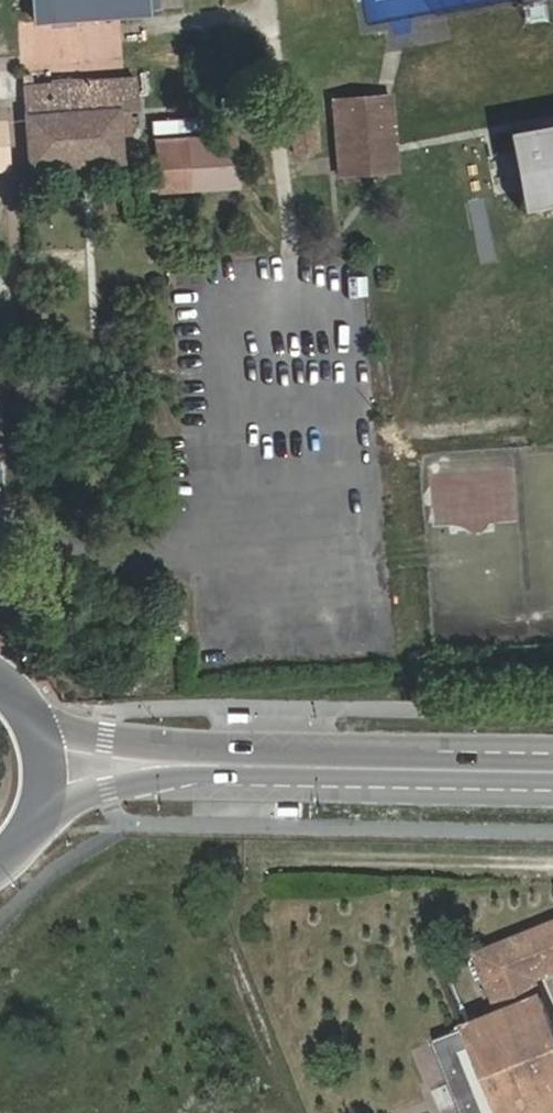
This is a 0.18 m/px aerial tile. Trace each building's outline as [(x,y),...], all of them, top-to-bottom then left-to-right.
[(53,21),(151,13),(150,0),(51,0),(53,21)] [(20,89),(26,171),(122,165),(119,129),(128,129),(127,117),(118,118),(116,83),(20,89)] [(393,96),(333,101),(339,177),(399,173),(393,96)] [(188,132),(187,119),(152,121),(153,133),(188,132)] [(500,132),(515,211),(552,203),(552,122),(500,132)] [(186,139),(156,141),(160,193),(190,191),(186,139)] [(489,1112),(501,1112),(552,1112),(552,1008),(541,980),(552,975),(552,927),(475,958),(501,1022),(467,1035),(476,1055),(467,1059),(489,1112)]
